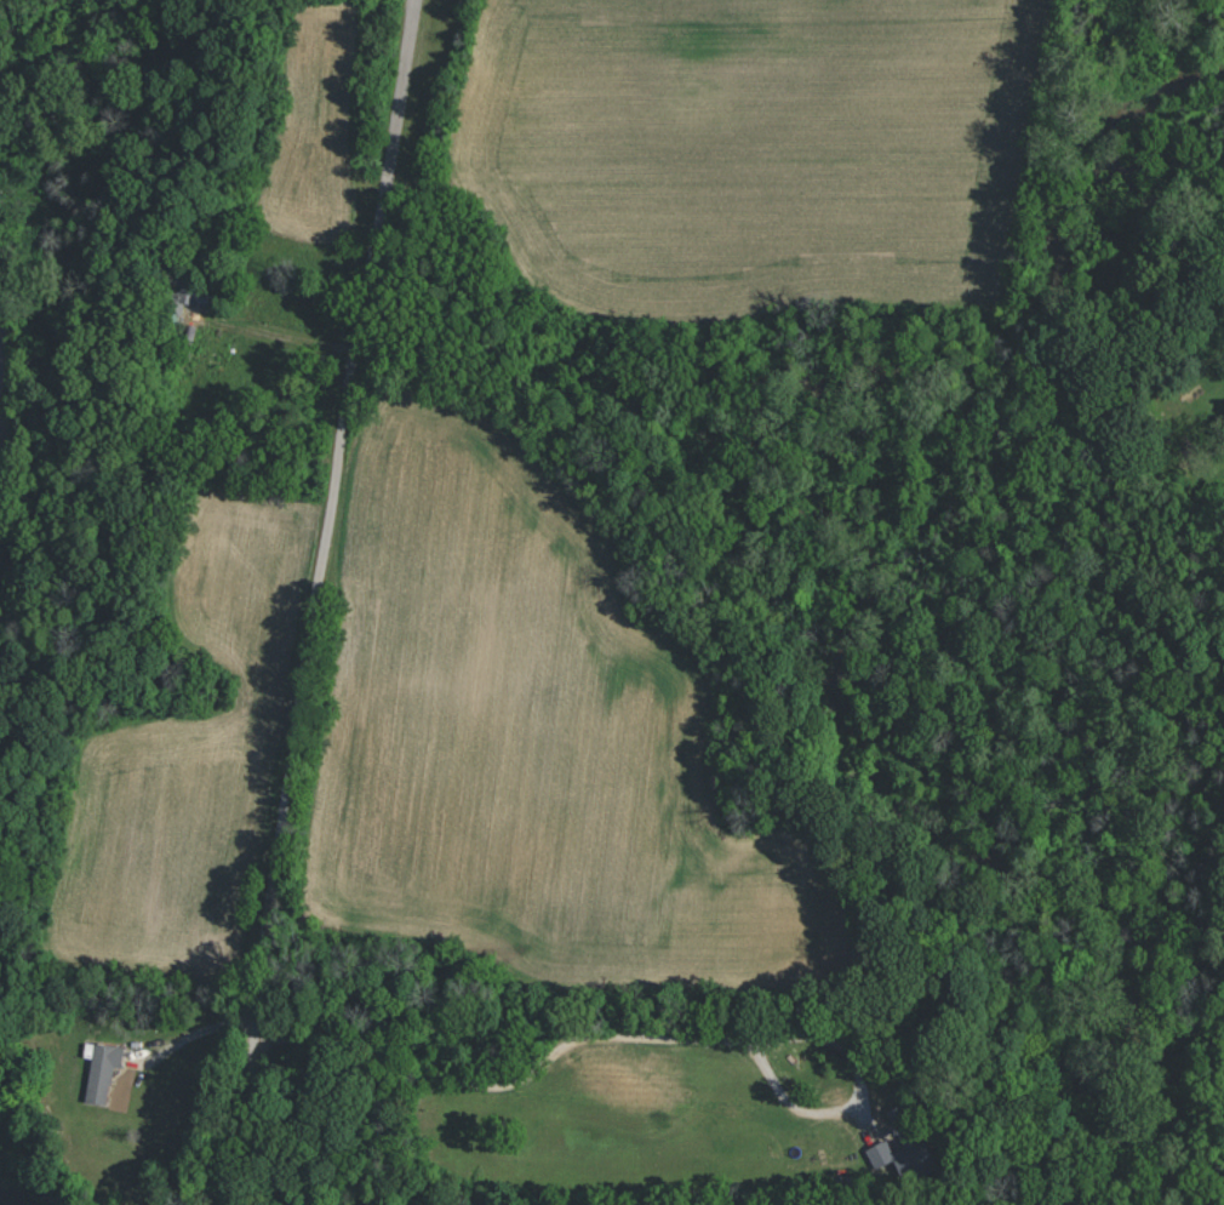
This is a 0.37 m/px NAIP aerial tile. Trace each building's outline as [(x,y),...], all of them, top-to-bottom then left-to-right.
[(85,1101),(107,1105),(113,1066),(122,1067),(125,1048),(94,1043),(85,1101)] [(886,1139),(867,1148),(887,1190),(936,1165),(922,1138),(893,1152),(886,1139)]
